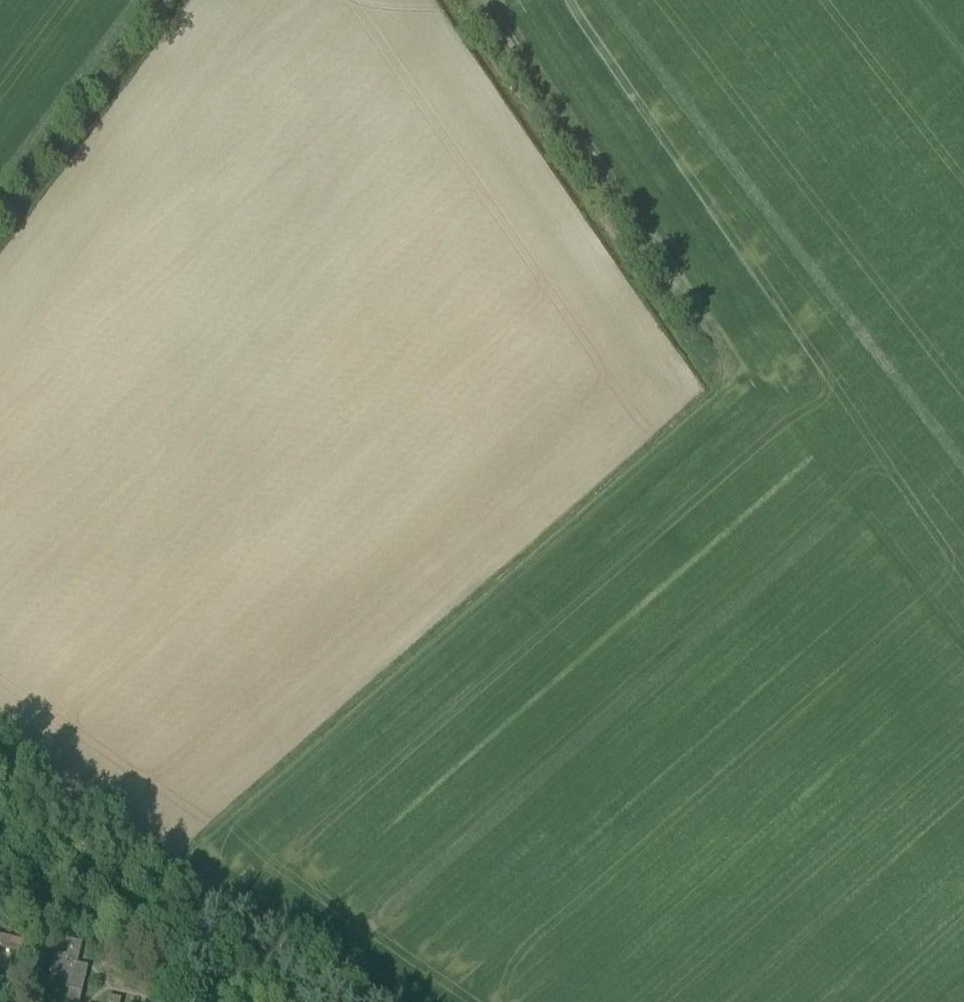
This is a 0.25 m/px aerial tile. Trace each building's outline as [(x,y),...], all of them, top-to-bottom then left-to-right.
[(25,956),(27,943),(0,937),(0,950),(25,956)] [(68,978),(66,990),(81,993),(87,968),(77,965),(81,944),(69,941),(65,956),(60,955),(56,955),(53,957),(52,960),(49,973),(68,978)] [(81,993),(66,990),(63,1001),(79,1001),(81,993)]
